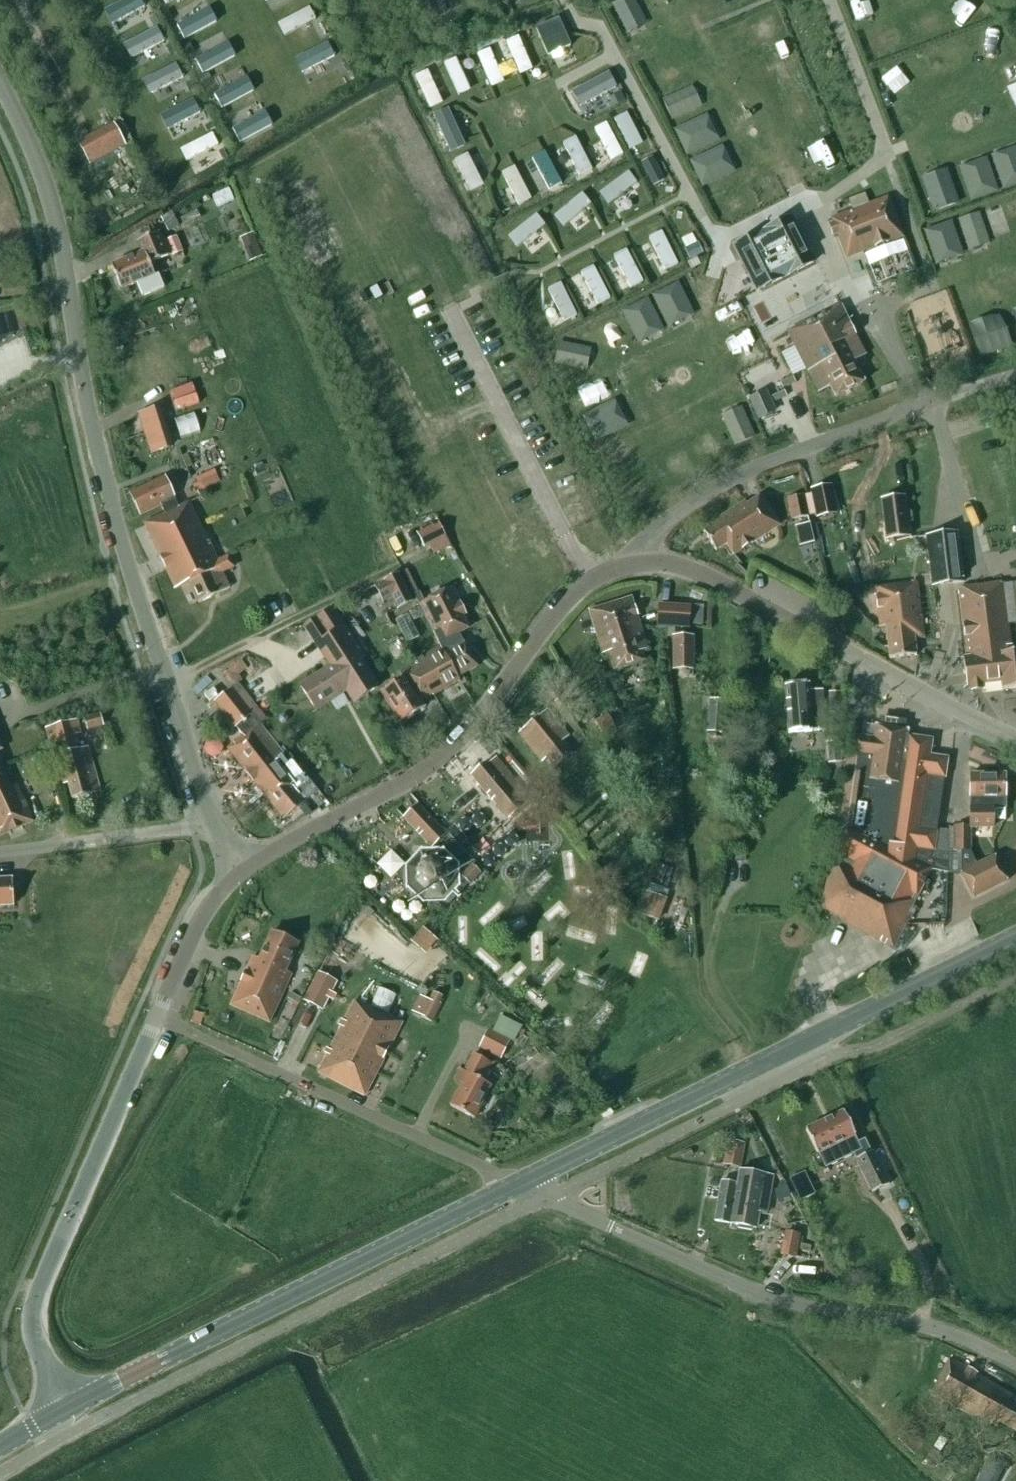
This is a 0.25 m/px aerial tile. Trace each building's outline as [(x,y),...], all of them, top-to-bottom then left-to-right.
[(140,0),(127,0),(104,12),(111,26),(144,9),(140,0)] [(284,38),(315,20),(309,8),(277,25),(284,38)] [(216,24),(209,10),(176,28),(183,42),(216,24)] [(173,21),(168,12),(162,15),(167,24),(173,21)] [(159,25),(155,18),(148,21),(152,29),(159,25)] [(572,49),(559,21),(535,32),(548,60),(572,49)] [(164,43),(156,29),(123,47),(130,60),(164,43)] [(532,72),(518,39),(506,44),(520,78),(532,72)] [(234,58),(227,44),(194,62),(201,76),(234,58)] [(302,75),(334,58),(327,44),(294,61),(302,75)] [(194,54),(189,45),(182,49),(187,58),(194,54)] [(174,54),(170,46),(165,49),(169,57),(174,54)] [(503,83),(489,50),(477,55),(491,88),(503,83)] [(470,92),(455,59),(443,65),(458,98),(470,92)] [(183,80),(176,66),(143,83),(150,97),(183,80)] [(443,104),(427,72),(415,78),(431,110),(443,104)] [(203,84),(211,79),(208,75),(200,80),(203,84)] [(253,93),(245,79),(213,97),(220,111),(253,93)] [(599,112),(585,82),(572,88),(587,119),(599,112)] [(193,92),(190,83),(184,86),(188,94),(193,92)] [(693,86),(662,98),(670,120),(701,108),(693,86)] [(613,96),(618,105),(625,102),(620,93),(613,96)] [(886,96),(881,98),(886,108),(890,107),(886,96)] [(200,114),(193,100),(159,117),(167,131),(200,114)] [(465,148),(447,110),(432,117),(450,155),(465,148)] [(219,120),(227,115),(225,111),(217,116),(219,120)] [(272,128),(264,113),(231,131),(239,145),(272,128)] [(630,152),(643,145),(626,114),(614,121),(630,152)] [(685,157),(720,143),(708,115),(673,129),(685,157)] [(206,133),(214,129),(211,124),(204,128),(206,133)] [(113,125),(78,144),(89,165),(125,146),(113,125)] [(611,163),(623,157),(607,126),(595,132),(611,163)] [(186,163),(218,147),(211,135),(179,152),(186,163)] [(580,179),(593,172),(576,140),(563,146),(580,179)] [(689,161),(700,188),(735,174),(723,146),(689,161)] [(1015,186),(1015,147),(990,156),(1002,191),(1015,186)] [(227,159),(223,151),(218,154),(222,162),(227,159)] [(562,186),(545,154),(532,161),(549,193),(562,186)] [(483,187),(467,155),(455,161),(470,193),(483,187)] [(959,165),(968,201),(998,194),(989,158),(959,165)] [(665,183),(654,160),(642,166),(653,189),(665,183)] [(531,202),(514,170),(502,176),(519,209),(531,202)] [(637,185),(628,173),(599,195),(607,206),(637,185)] [(591,205),(582,194),(553,218),(563,229),(591,205)] [(832,220),(846,259),(903,238),(888,198),(832,220)] [(956,220),(968,252),(990,244),(979,212),(956,220)] [(545,226),(536,215),(507,238),(516,249),(545,226)] [(789,217),(734,246),(758,291),(779,280),(813,262),(789,217)] [(934,265),(963,256),(952,221),(923,230),(934,265)] [(677,265),(661,232),(648,238),(664,271),(677,265)] [(121,291),(136,285),(142,298),(163,289),(153,264),(168,258),(158,234),(136,244),(141,255),(111,268),(121,291)] [(183,252),(176,236),(166,241),(172,256),(183,252)] [(688,259),(702,253),(696,241),(682,248),(688,259)] [(256,247),(246,252),(250,262),(261,258),(256,247)] [(642,283),(625,250),(613,256),(629,289),(642,283)] [(697,262),(688,267),(690,270),(691,270),(692,271),(695,270),(694,268),(699,265),(697,262)] [(609,299),(592,267),(579,273),(596,305),(609,299)] [(651,294),(666,328),(694,317),(679,282),(651,294)] [(576,316),(559,284),(546,290),(563,323),(576,316)] [(634,343),(662,333),(650,298),(622,308),(634,343)] [(865,356),(840,306),(787,333),(807,372),(817,393),(830,387),(835,397),(864,382),(854,362),(865,356)] [(555,365),(587,371),(591,348),(559,342),(555,365)] [(767,390),(752,396),(762,418),(777,411),(767,390)] [(614,401),(581,416),(594,443),(627,428),(614,401)] [(181,438),(221,425),(214,405),(174,419),(181,438)] [(732,447),(754,440),(744,407),(722,414),(732,447)] [(170,448),(157,409),(139,415),(152,453),(170,448)] [(265,466),(254,471),(256,477),(267,473),(265,466)] [(164,514),(179,507),(165,477),(129,494),(140,516),(160,506),(164,514)] [(831,485),(811,489),(817,518),(837,515),(831,485)] [(808,517),(804,495),(786,499),(790,520),(808,517)] [(745,502),(716,521),(717,523),(703,532),(715,551),(726,545),(733,556),(779,526),(761,496),(747,505),(745,502)] [(909,537),(905,497),(881,500),(886,540),(909,537)] [(179,507),(164,514),(144,524),(175,589),(188,583),(198,603),(230,588),(222,573),(233,568),(228,557),(217,562),(189,502),(179,507)] [(437,524),(418,534),(424,547),(444,537),(437,524)] [(932,586),(964,582),(958,533),(926,537),(932,586)] [(413,602),(400,573),(373,586),(382,604),(391,599),(396,610),(413,602)] [(914,640),(925,639),(917,582),(873,587),(878,628),(885,627),(889,659),(916,656),(914,640)] [(959,589),(967,659),(963,659),(966,687),(1000,683),(1001,688),(1015,687),(1015,652),(1011,653),(1008,625),(1015,624),(1015,614),(1013,587),(1003,588),(1003,584),(959,589)] [(456,678),(457,677),(477,667),(463,643),(458,635),(468,629),(462,617),(466,615),(452,588),(417,606),(438,646),(456,678)] [(597,640),(639,627),(631,598),(589,611),(597,640)] [(658,606),(657,627),(668,627),(674,628),(689,629),(690,608),(669,607),(658,606)] [(304,627),(316,645),(331,667),(300,687),(315,711),(346,691),(354,703),(378,688),(360,661),(365,658),(333,608),(304,627)] [(406,644),(419,638),(408,616),(396,622),(406,644)] [(346,626),(355,640),(363,634),(353,620),(346,626)] [(639,627),(597,640),(602,655),(607,653),(612,671),(644,662),(641,652),(646,651),(639,627)] [(692,670),(692,637),(676,637),(672,637),(673,670),(692,670)] [(460,683),(457,677),(456,678),(438,646),(409,664),(411,668),(401,674),(404,679),(381,693),(400,723),(424,708),(418,699),(420,698),(422,701),(432,695),(435,700),(448,692),(447,691),(460,683)] [(808,692),(808,685),(785,687),(788,735),(798,734),(798,733),(825,731),(822,691),(808,692)] [(232,690),(215,703),(235,728),(236,728),(243,737),(227,749),(281,817),(283,820),(304,804),(303,803),(318,791),(287,752),(283,755),(258,724),(259,724),(232,690)] [(829,714),(841,714),(841,694),(829,694),(829,714)] [(728,702),(709,700),(708,711),(706,733),(706,736),(715,737),(715,734),(725,735),(728,702)] [(547,710),(518,733),(539,759),(544,756),(553,767),(571,752),(562,741),(568,736),(547,710)] [(104,727),(99,713),(83,718),(87,732),(104,727)] [(604,736),(615,730),(608,717),(597,723),(604,736)] [(72,800),(100,792),(87,746),(78,749),(74,735),(80,734),(76,720),(44,729),(61,786),(68,784),(72,800)] [(833,856),(821,909),(845,921),(844,924),(893,949),(905,926),(906,924),(908,919),(906,918),(931,870),(948,872),(948,858),(948,831),(936,829),(944,779),(947,759),(929,757),(931,741),(906,737),(907,731),(875,727),(873,740),(861,738),(855,737),(853,751),(846,750),(845,764),(844,787),(839,827),(835,843),(839,845),(833,856)] [(842,762),(840,742),(825,743),(827,764),(842,762)] [(492,769),(476,782),(492,802),(494,800),(509,818),(531,801),(530,800),(538,794),(531,785),(523,791),(516,782),(496,759),(490,764),(489,763),(488,764),(492,769)] [(0,767),(0,836),(33,823),(25,805),(26,804),(19,789),(16,791),(14,787),(13,787),(3,766),(0,767)] [(1004,775),(970,775),(970,828),(992,828),(992,820),(1004,820),(1004,775)] [(444,834),(417,804),(403,817),(420,836),(430,847),(444,834)] [(977,866),(969,851),(969,828),(954,828),(954,852),(960,852),(961,874),(960,874),(973,899),(1007,882),(995,857),(977,866)] [(438,862),(426,863),(424,864),(418,859),(413,864),(419,870),(417,871),(418,884),(426,892),(438,892),(451,903),(459,895),(446,883),(446,871),(438,862)] [(459,894),(468,885),(470,886),(481,874),(472,865),(465,872),(451,886),(459,894)] [(674,882),(652,873),(635,914),(658,923),(674,882)] [(14,905),(13,879),(0,880),(0,905),(14,905)] [(296,948),(297,944),(272,932),(262,955),(259,961),(252,958),(235,996),(230,1006),(269,1024),(284,990),(291,976),(284,973),(296,948)] [(323,975),(317,972),(302,1001),(322,1011),(337,982),(323,975)] [(431,1023),(440,1004),(430,999),(421,994),(411,1013),(431,1023)] [(328,1054),(318,1073),(364,1097),(394,1037),(402,1023),(356,999),(345,1021),(343,1020),(340,1025),(342,1026),(330,1050),(327,1048),(325,1053),(328,1054)] [(500,1060),(510,1041),(513,1043),(522,1026),(511,1021),(500,1015),(493,1031),(489,1029),(487,1032),(479,1049),(500,1060)] [(474,1054),(464,1072),(460,1070),(454,1081),(461,1085),(450,1106),(474,1119),(491,1086),(482,1082),(491,1064),(474,1054)] [(614,1115),(610,1109),(600,1115),(603,1121),(614,1115)] [(855,1136),(844,1112),(805,1131),(817,1155),(818,1154),(825,1169),(854,1155),(856,1160),(855,1160),(871,1194),(889,1185),(872,1152),(871,1153),(865,1141),(858,1144),(854,1137),(855,1136)] [(741,1149),(730,1147),(728,1161),(738,1163),(741,1149)] [(739,1188),(723,1185),(721,1199),(717,1224),(732,1227),(758,1232),(767,1178),(741,1174),(739,1188)] [(784,1186),(775,1192),(778,1204),(789,1195),(784,1186)] [(799,1236),(785,1233),(781,1255),(795,1258),(799,1236)] [(931,1401),(935,1403),(937,1400),(950,1406),(950,1407),(955,1409),(956,1408),(976,1417),(976,1416),(996,1426),(999,1421),(1015,1430),(1015,1398),(977,1374),(968,1368),(949,1360),(929,1396),(933,1397),(931,1401)] [(977,1480),(994,1480),(1003,1464),(990,1457),(977,1480)]
